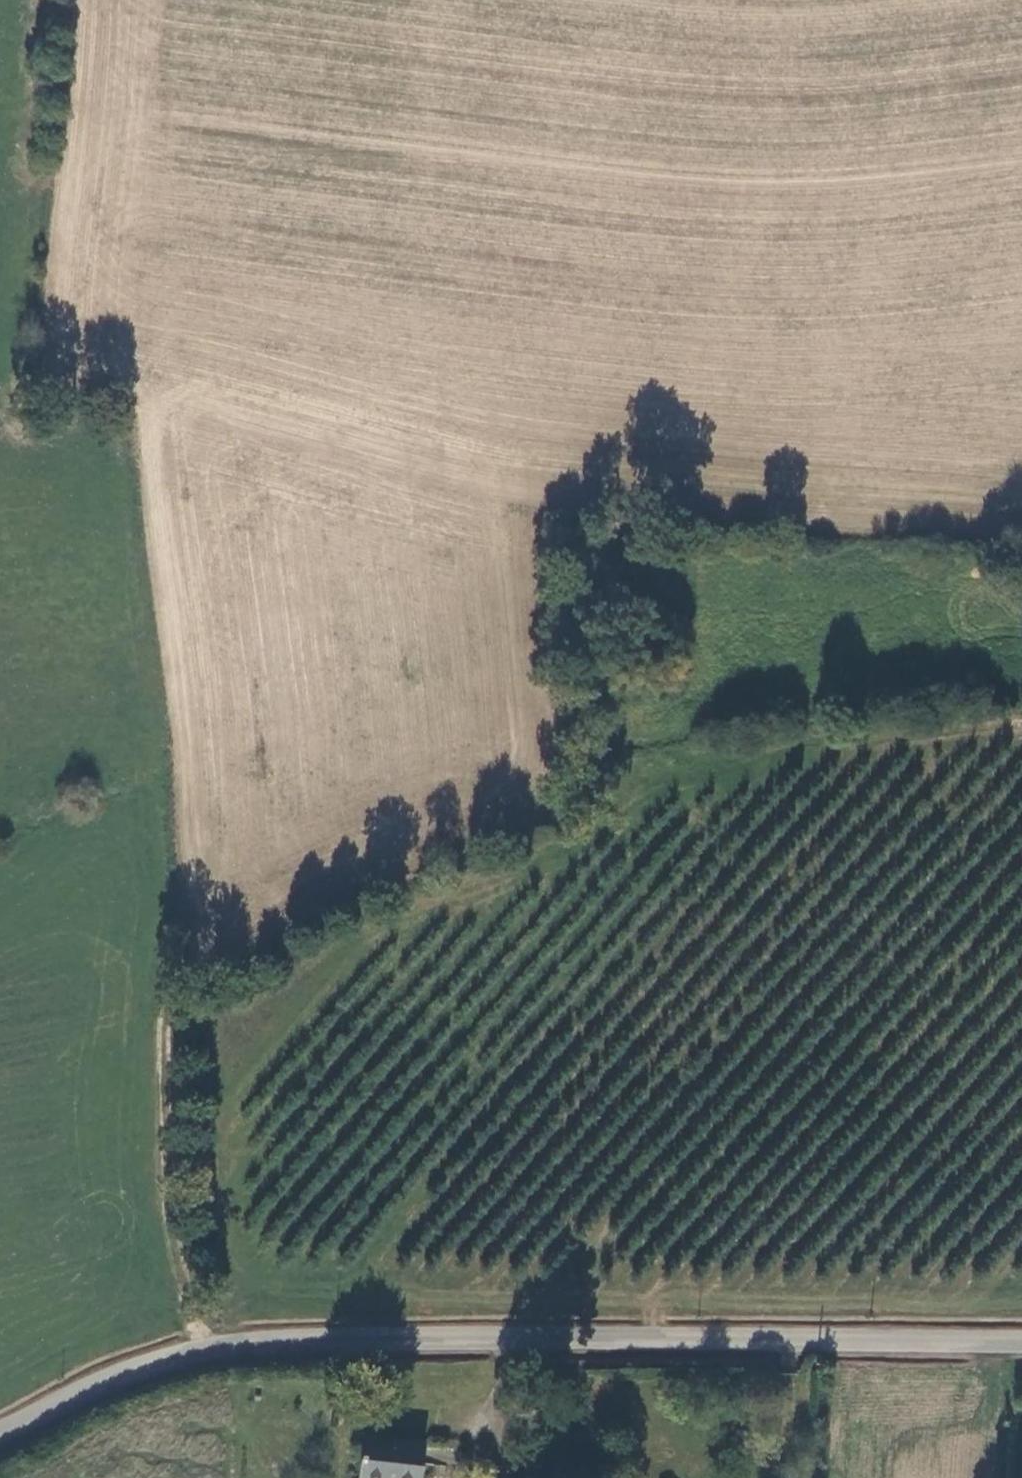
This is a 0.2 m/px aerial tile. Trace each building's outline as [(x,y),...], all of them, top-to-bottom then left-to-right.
[(364,1433),(358,1477),(367,1477),(421,1477),(425,1440),(364,1433)]
